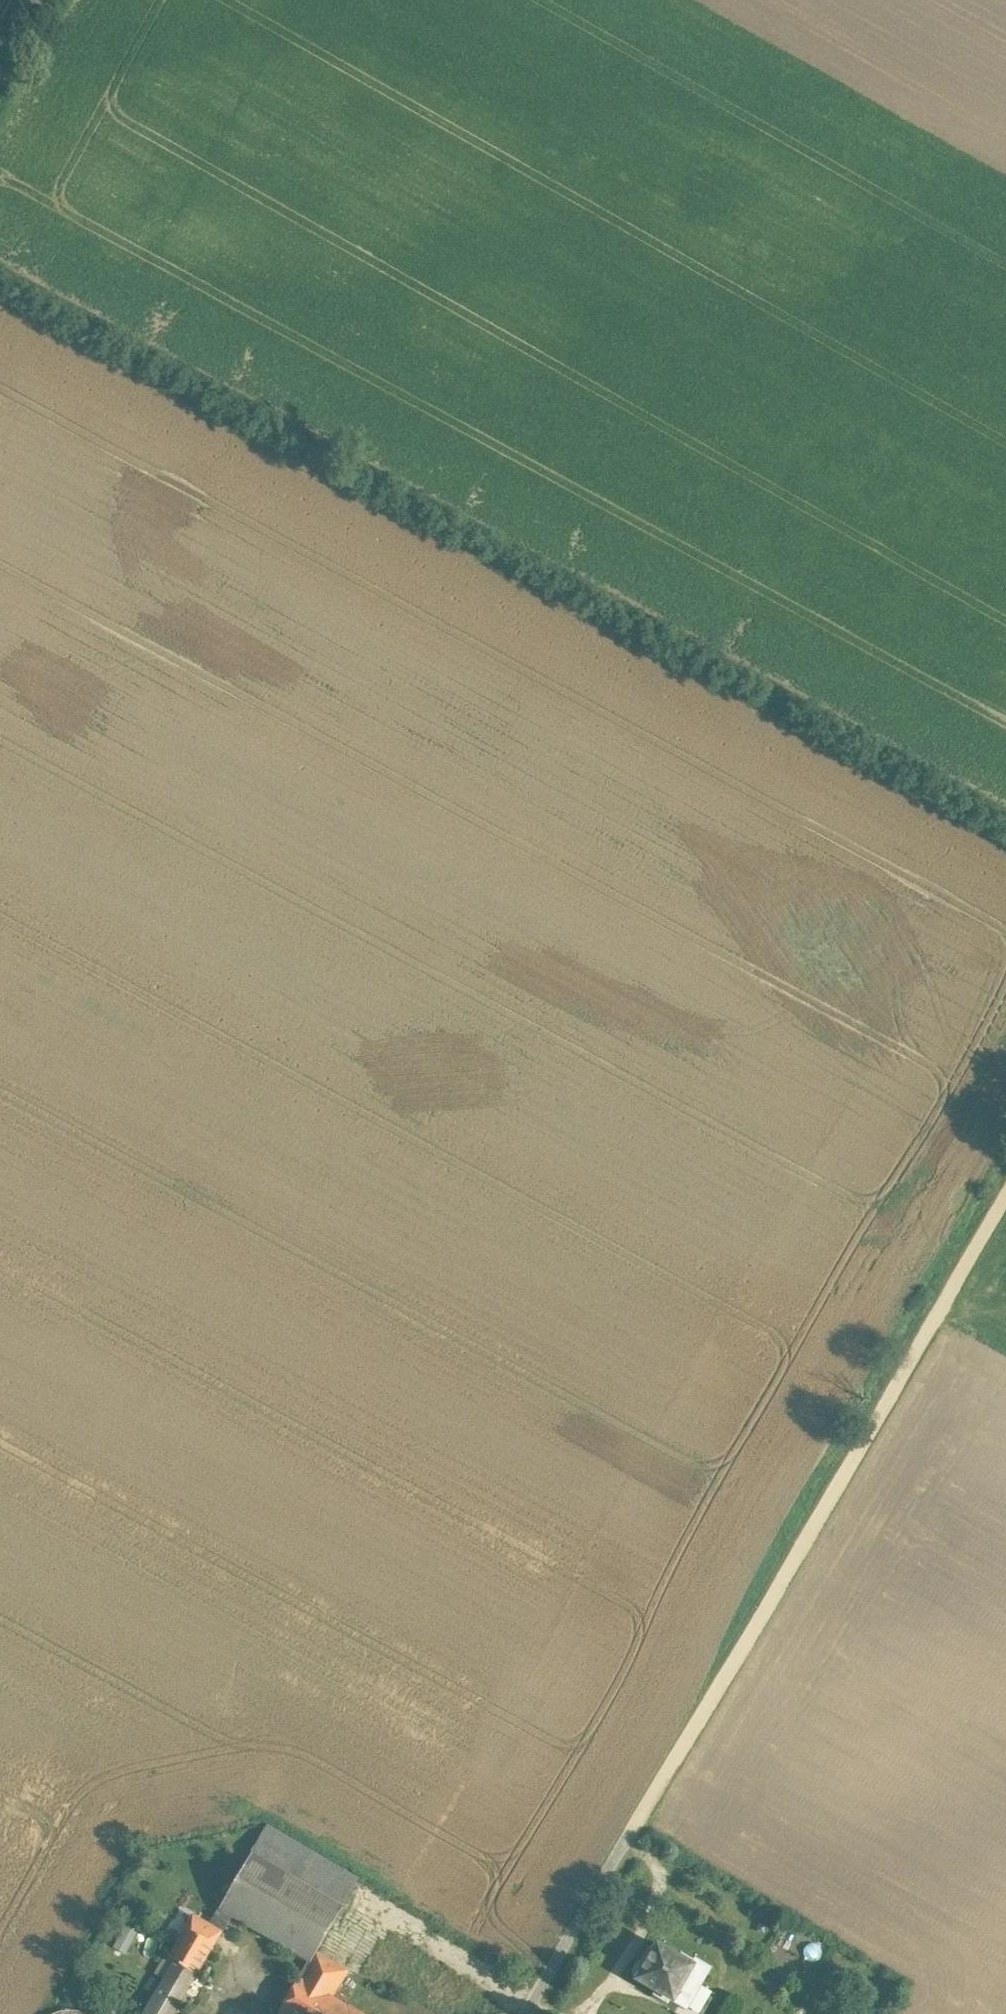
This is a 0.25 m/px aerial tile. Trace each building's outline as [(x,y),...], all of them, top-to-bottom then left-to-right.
[(269,1821),(250,1854),(342,1907),(361,1875),(269,1821)] [(342,1907),(250,1854),(218,1908),(233,1916),(309,1961),(310,1962),(316,1952),(342,1907)] [(218,1908),(208,1925),(221,1932),(224,1927),(226,1928),(233,1916),(218,1908)] [(208,1925),(193,1916),(168,1959),(174,1962),(196,1975),(221,1932),(208,1925)] [(127,1953),(137,1931),(125,1926),(115,1948),(127,1953)] [(691,1965),(656,1944),(646,1962),(642,1962),(639,1963),(636,1965),(634,1968),(634,1972),(635,1975),(637,1978),(636,1979),(686,2008),(709,1968),(694,1959),(691,1965)] [(348,1971),(316,1952),(310,1962),(309,1961),(299,1978),(332,1998),(348,1971)] [(144,2013),(173,2013),(196,1975),(174,1962),(144,2013)] [(299,1978),(278,2013),(279,2013),(323,2013),(332,1998),(299,1978)] [(347,2006),(332,1998),(323,2013),(361,2013),(347,2006)]
